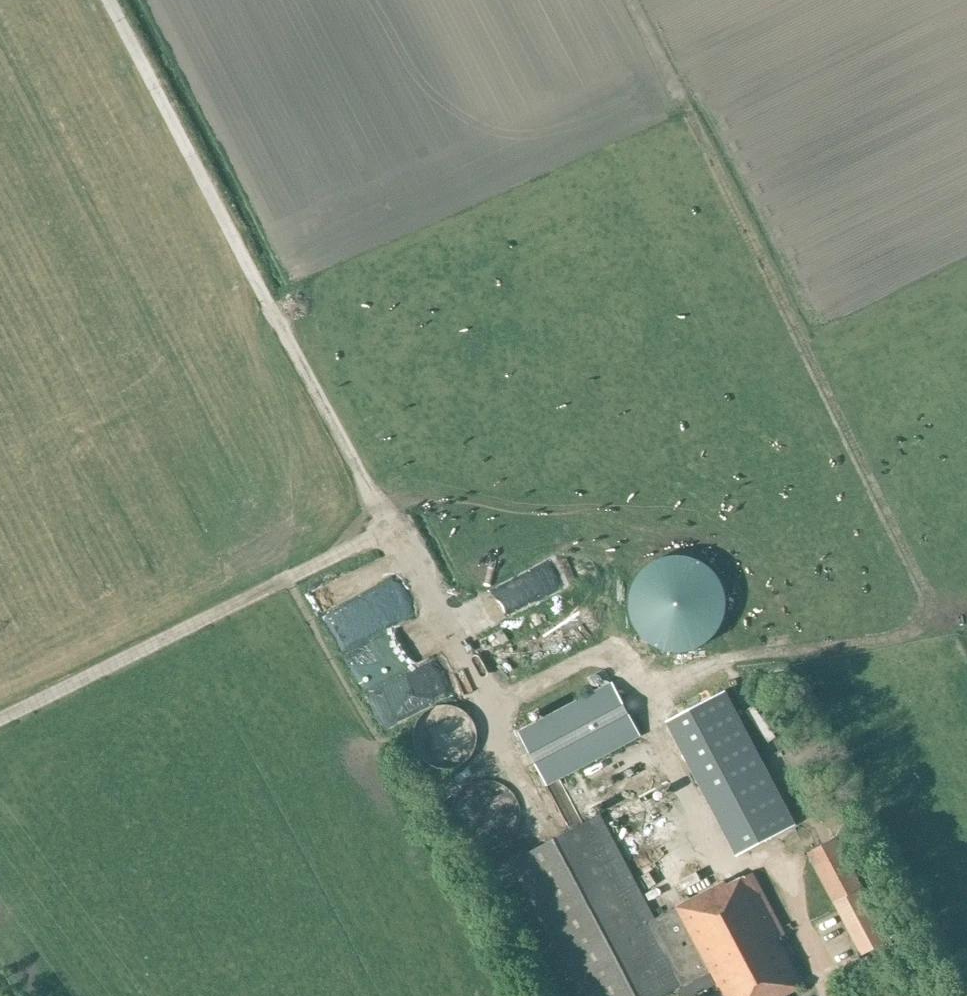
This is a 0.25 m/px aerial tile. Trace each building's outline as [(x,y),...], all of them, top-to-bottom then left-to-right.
[(612,683),(523,730),(519,732),(547,785),(640,736),(612,683)] [(737,856),(796,825),(725,691),(667,722),(737,856)] [(600,816),(511,863),(581,995),(663,995),(710,971),(723,995),(787,995),(804,987),(778,938),(785,935),(752,873),(728,886),(725,882),(655,919),(600,816)] [(836,838),(808,853),(862,955),(887,942),(859,890),(863,888),(836,838)]
